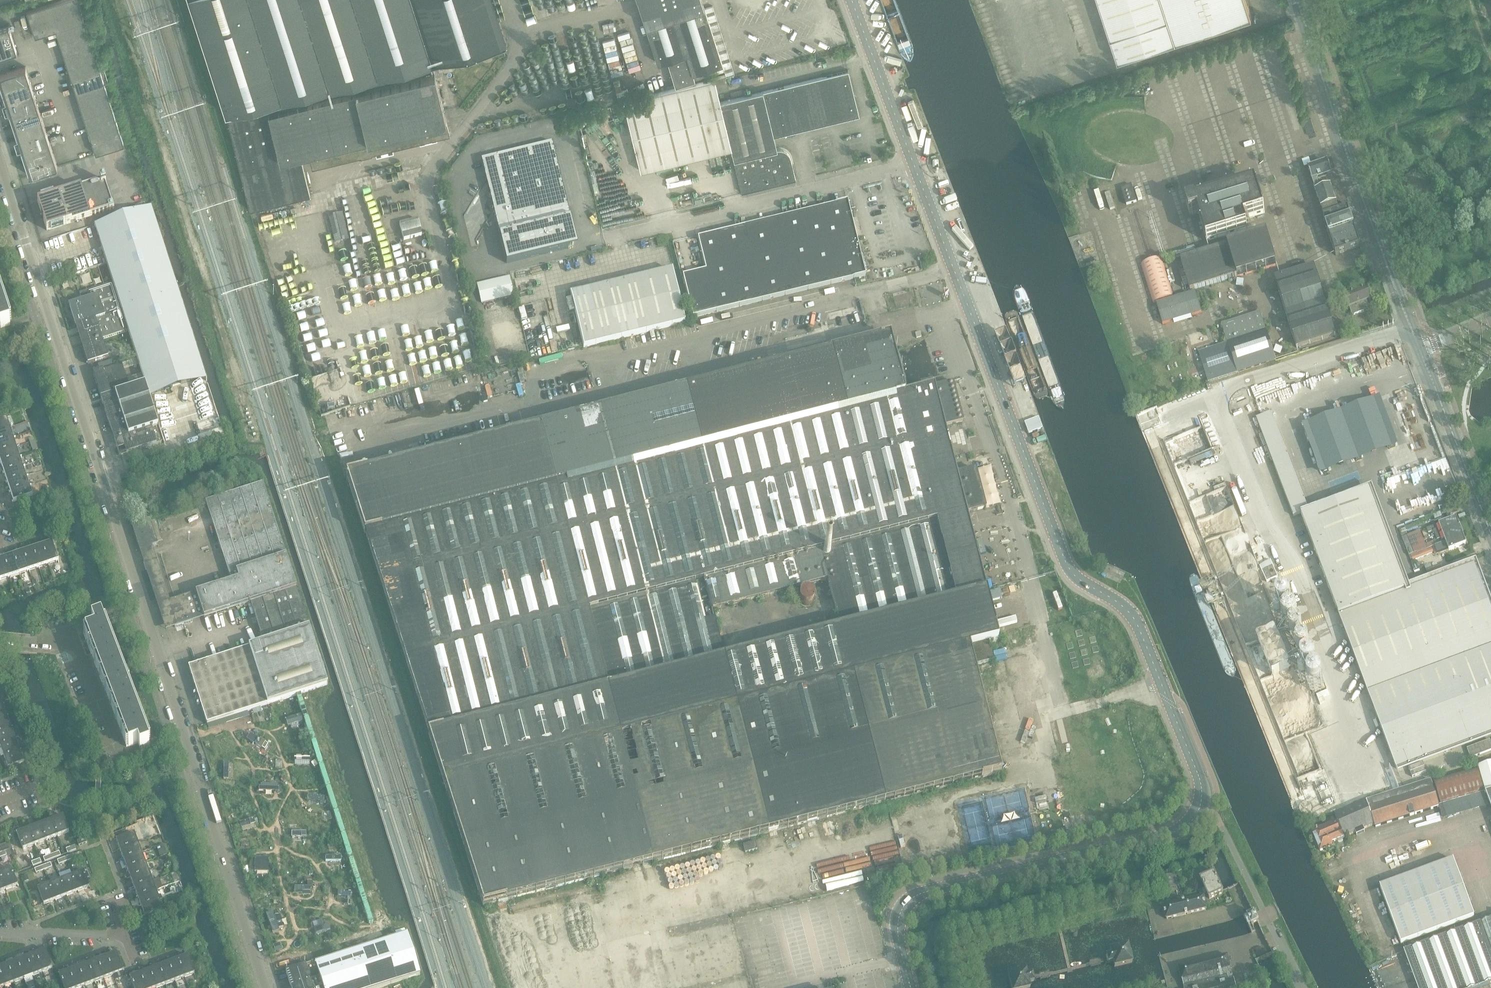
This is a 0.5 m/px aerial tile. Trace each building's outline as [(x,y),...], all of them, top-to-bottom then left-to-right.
[(84,21),(78,0),(62,0),(27,11),(35,37),(56,30),(84,21)] [(226,113),(250,210),(255,209),(311,195),(300,155),(310,153),(313,165),(449,132),(432,64),(505,44),(491,0),(189,0),(226,113)] [(640,7),(642,15),(644,20),(658,64),(667,61),(675,87),(695,80),(693,74),(722,65),(705,9),(702,0),(637,0),(640,7)] [(1118,60),(1252,17),(1246,0),(1099,0),(1118,60)] [(84,21),(56,30),(60,42),(88,33),(84,21)] [(0,27),(0,56),(16,51),(17,52),(17,51),(9,25),(0,27)] [(88,33),(60,42),(64,55),(92,45),(88,33)] [(92,45),(64,55),(68,67),(96,58),(92,45)] [(96,58),(68,67),(72,79),(100,70),(96,58)] [(0,75),(0,85),(1,89),(30,79),(25,67),(0,75)] [(100,70),(72,79),(76,92),(104,83),(100,70)] [(777,136),(859,116),(848,71),(731,100),(734,115),(724,118),(731,146),(733,145),(737,160),(778,150),(777,150),(774,137),(777,136)] [(624,101),(623,101),(641,171),(731,149),(741,193),(742,193),(796,180),(792,165),(790,158),(789,155),(787,153),(784,151),(780,150),(778,150),(737,160),(733,145),(731,146),(724,118),(734,115),(731,100),(720,102),(718,93),(729,90),(725,76),(714,78),(715,79),(624,101)] [(30,79),(1,89),(5,101),(34,92),(30,79)] [(104,83),(76,92),(80,104),(108,95),(104,83)] [(34,92),(5,101),(9,113),(38,104),(34,92)] [(108,95),(80,104),(84,117),(112,107),(108,95)] [(38,104),(9,113),(13,126),(42,117),(38,104)] [(112,107),(84,117),(88,129),(116,120),(112,107)] [(42,117),(13,126),(17,138),(46,129),(42,117)] [(1311,118),(1304,120),(1309,136),(1316,134),(1311,118)] [(116,120),(88,129),(92,141),(120,132),(116,120)] [(46,129),(17,138),(21,151),(50,141),(46,129)] [(120,132),(92,141),(96,154),(124,145),(120,132)] [(50,141),(21,151),(25,163),(54,154),(50,141)] [(552,142),(495,156),(513,231),(499,234),(507,263),(521,260),(568,248),(568,247),(573,245),(569,228),(573,228),(552,142)] [(54,154),(25,163),(29,174),(29,176),(58,166),(54,154)] [(1312,182),(1313,186),(1314,186),(1316,193),(1316,194),(1318,201),(1319,203),(1319,202),(1321,209),(1321,210),(1322,210),(1324,217),(1323,218),(1325,226),(1329,236),(1335,255),(1361,247),(1354,227),(1354,225),(1354,224),(1353,224),(1352,220),(1352,219),(1351,217),(1338,181),(1335,180),(1333,180),(1331,176),(1332,176),(1332,175),(1331,175),(1330,170),(1334,168),(1331,159),(1326,160),(1327,162),(1327,163),(1308,169),(1307,169),(1308,170),(1312,182)] [(112,205),(106,185),(105,180),(100,181),(100,182),(38,202),(47,230),(50,229),(51,231),(64,227),(63,225),(109,210),(109,211),(114,209),(113,204),(112,205)] [(1189,204),(1186,205),(1190,216),(1198,213),(1207,241),(1207,242),(1208,241),(1217,238),(1218,238),(1227,235),(1228,235),(1237,232),(1238,232),(1247,229),(1248,229),(1247,228),(1245,219),(1264,213),(1265,213),(1255,183),(1255,184),(1255,183),(1254,183),(1254,184),(1250,185),(1245,187),(1245,186),(1244,187),(1245,187),(1235,190),(1225,193),(1215,196),(1205,199),(1196,202),(1195,202),(1190,204),(1189,204)] [(1131,185),(1121,188),(1126,205),(1136,202),(1131,185)] [(1110,193),(1105,194),(1110,210),(1115,208),(1110,193)] [(703,196),(692,199),(693,205),(704,202),(703,196)] [(698,238),(705,270),(682,276),(693,318),(750,304),(859,277),(859,278),(861,278),(861,277),(865,276),(856,239),(847,202),(698,238)] [(146,209),(94,226),(106,264),(112,283),(122,311),(179,293),(153,213),(151,207),(146,209)] [(1219,243),(1221,248),(1181,261),(1190,292),(1276,265),(1266,234),(1227,246),(1226,241),(1219,243)] [(1141,264),(1153,303),(1174,296),(1162,258),(1141,264)] [(1314,266),(1275,279),(1297,348),(1335,336),(1326,306),(1328,305),(1325,296),(1323,296),(1314,266)] [(660,273),(571,295),(584,347),(685,323),(672,270),(671,268),(659,271),(660,273)] [(82,301),(69,305),(69,306),(76,326),(76,327),(88,364),(92,363),(108,358),(102,339),(128,331),(122,311),(112,283),(80,293),(82,301)] [(1,328),(10,325),(9,322),(11,321),(0,287),(0,326),(1,328)] [(1367,288),(1345,297),(1350,308),(1353,316),(1355,315),(1374,308),(1371,300),(1370,297),(1367,288)] [(179,293),(122,311),(128,331),(145,384),(148,394),(149,394),(159,391),(194,379),(205,376),(179,295),(179,293)] [(1196,293),(1156,305),(1162,324),(1202,313),(1196,293)] [(1227,343),(1199,353),(1208,383),(1276,361),(1260,312),(1221,324),(1227,343)] [(484,441),(445,451),(425,456),(376,468),(347,476),(365,534),(366,533),(366,534),(367,536),(370,544),(406,658),(406,661),(428,730),(429,732),(429,733),(428,733),(444,781),(444,782),(483,906),(535,893),(953,785),(1001,773),(993,744),(974,666),(994,661),(989,642),(998,639),(998,638),(986,591),(971,531),(966,513),(986,508),(976,469),(956,474),(944,426),(963,421),(953,382),(934,387),(904,395),(890,336),(885,338),(871,341),(862,344),(845,348),(841,349),(841,348),(841,349),(833,351),(832,351),(695,386),(599,411),(522,431),(484,441)] [(995,340),(993,340),(999,355),(1001,354),(1002,354),(1001,350),(997,339),(995,340)] [(122,364),(93,373),(94,376),(101,398),(130,388),(122,364)] [(114,428),(117,436),(113,437),(119,456),(139,449),(139,450),(163,442),(145,384),(101,398),(111,429),(114,428)] [(1042,429),(1038,418),(1038,417),(1024,422),(1024,423),(1028,434),(1042,429)] [(0,420),(0,431),(10,428),(7,418),(0,420)] [(0,431),(0,442),(13,437),(10,428),(0,431)] [(0,442),(0,452),(16,447),(13,437),(0,442)] [(0,452),(0,461),(1,463),(20,457),(16,447),(0,452)] [(20,457),(1,463),(4,473),(23,466),(20,457)] [(23,466),(4,473),(7,482),(26,476),(23,466)] [(26,476),(7,482),(10,492),(29,486),(26,476)] [(231,582),(196,593),(204,618),(251,603),(263,643),(309,628),(297,588),(287,557),(263,483),(206,502),(231,582)] [(29,486),(10,492),(14,502),(33,496),(29,486)] [(1307,531),(1396,769),(1490,734),(1490,610),(1474,564),(1406,590),(1375,506),(1307,531)] [(1439,525),(1420,532),(1422,536),(1429,534),(1429,533),(1433,532),(1435,536),(1460,527),(1456,518),(1439,525)] [(150,520),(137,524),(145,549),(158,545),(150,520)] [(1437,541),(1429,544),(1430,547),(1432,546),(1432,547),(1463,535),(1460,527),(1435,536),(1437,541)] [(1463,535),(1432,547),(1432,548),(1435,546),(1438,555),(1449,550),(1466,544),(1463,535)] [(52,542),(42,545),(48,564),(58,561),(52,542)] [(42,545),(33,548),(39,567),(48,564),(42,545)] [(33,548),(23,552),(29,570),(39,567),(33,548)] [(1432,548),(1411,556),(1413,560),(1434,552),(1432,548)] [(23,552),(13,555),(19,574),(29,570),(23,552)] [(13,555),(3,558),(10,577),(19,574),(13,555)] [(0,559),(0,580),(10,577),(3,558),(0,559)] [(1447,563),(1426,570),(1428,575),(1448,568),(1447,563)] [(185,597),(167,602),(175,628),(193,622),(185,597)] [(85,632),(86,633),(83,633),(126,747),(128,746),(129,746),(138,743),(140,748),(149,745),(148,742),(150,741),(125,673),(129,672),(127,665),(123,667),(103,616),(92,621),(95,629),(85,632)] [(263,643),(189,667),(198,696),(258,676),(292,665),(318,657),(309,628),(263,643)] [(198,696),(195,697),(198,705),(200,704),(207,724),(234,715),(328,685),(318,657),(292,665),(258,676),(198,696)] [(301,715),(286,719),(288,726),(303,722),(301,715)] [(0,719),(0,732),(11,728),(7,716),(0,719)] [(0,732),(0,745),(15,739),(11,728),(0,732)] [(250,734),(247,740),(265,750),(268,745),(250,734)] [(0,745),(0,747),(4,757),(20,751),(15,739),(0,745)] [(1467,749),(1471,758),(1490,750),(1490,742),(1490,740),(1467,749)] [(24,762),(20,751),(4,757),(8,768),(24,762)] [(1478,767),(1485,793),(1486,793),(1490,806),(1490,763),(1478,767)] [(1476,768),(1434,780),(1441,804),(1484,792),(1476,768)] [(1367,801),(1335,815),(1338,821),(1324,827),(1312,832),(1316,840),(1321,851),(1334,846),(1333,843),(1336,842),(1338,843),(1342,842),(1344,838),(1345,837),(1375,825),(1376,827),(1440,807),(1431,781),(1404,789),(1367,801)] [(63,816),(51,820),(57,836),(69,832),(63,816)] [(240,823),(241,828),(255,824),(254,819),(240,823)] [(51,820),(40,825),(46,841),(57,836),(51,820)] [(40,825),(28,829),(34,845),(46,841),(40,825)] [(28,829),(17,833),(23,849),(34,845),(28,829)] [(116,840),(120,850),(138,843),(134,833),(116,840)] [(120,850),(123,859),(142,852),(138,843),(120,850)] [(163,844),(157,847),(160,856),(167,854),(163,844)] [(142,852),(123,859),(127,869),(145,862),(142,852)] [(255,858),(255,872),(268,872),(269,858),(255,858)] [(1453,860),(1380,887),(1401,943),(1474,916),(1453,860)] [(127,869),(130,878),(149,871),(145,862),(127,869)] [(12,869),(0,874),(6,890),(18,885),(12,869)] [(84,871),(72,875),(78,891),(90,887),(84,871)] [(130,878),(134,888),(152,881),(149,871),(130,878)] [(1205,889),(1199,892),(1201,895),(1202,897),(1204,897),(1208,896),(1209,899),(1224,892),(1223,892),(1215,873),(1214,873),(1201,879),(1205,889)] [(72,875),(61,880),(67,896),(78,891),(72,875)] [(1173,875),(1161,878),(1164,890),(1176,887),(1173,875)] [(61,880),(49,884),(55,900),(67,896),(61,880)] [(152,881),(134,888),(138,897),(156,890),(152,881)] [(49,884),(38,888),(44,904),(55,900),(49,884)] [(1121,890),(1114,892),(1116,898),(1130,894),(1129,888),(1121,890)] [(138,897),(141,907),(160,900),(156,890),(138,897)] [(1183,902),(1163,907),(1164,907),(1166,919),(1207,909),(1207,908),(1204,897),(1202,897),(1185,901),(1183,902)] [(160,900),(141,907),(145,916),(163,909),(160,900)] [(273,912),(266,915),(273,934),(280,931),(279,929),(284,927),(280,915),(279,916),(275,916),(275,917),(273,912)] [(1246,919),(1245,919),(1249,927),(1250,927),(1252,926),(1253,929),(1254,928),(1253,926),(1254,926),(1257,924),(1259,923),(1258,921),(1258,920),(1257,918),(1256,917),(1256,916),(1255,916),(1255,914),(1253,915),(1253,914),(1249,916),(1248,917),(1247,913),(1246,913),(1248,918),(1246,919)] [(1476,924),(1489,958),(1490,957),(1490,924),(1489,919),(1480,923),(1476,924)] [(319,927),(314,929),(315,934),(330,930),(329,924),(324,926),(322,920),(317,922),(319,927)] [(1404,951),(1418,987),(1478,987),(1484,986),(1490,983),(1490,964),(1489,958),(1476,924),(1472,926),(1463,929),(1454,932),(1445,936),(1438,938),(1429,942),(1420,945),(1411,948),(1404,951)] [(286,972),(291,987),(380,987),(401,981),(420,975),(407,933),(377,942),(363,947),(311,964),(286,972)] [(1133,963),(1128,944),(1109,949),(1110,955),(1106,956),(1107,960),(1108,963),(1112,962),(1114,968),(1133,963)] [(45,950),(36,954),(43,972),(52,968),(45,950)] [(116,953),(107,957),(114,975),(123,971),(116,953)] [(36,954),(26,957),(33,976),(43,972),(36,954)] [(187,955),(178,959),(185,977),(194,974),(187,955)] [(1179,968),(1184,987),(1199,987),(1234,979),(1233,975),(1228,956),(1179,968)] [(26,957),(17,961),(24,979),(33,976),(26,957)] [(107,957),(97,960),(104,978),(114,975),(107,957)] [(178,959),(168,963),(175,981),(185,977),(178,959)] [(97,960),(88,964),(95,982),(104,978),(97,960)] [(17,961),(7,965),(14,983),(24,979),(17,961)] [(168,963),(159,966),(166,985),(175,981),(168,963)] [(88,964),(78,967),(85,986),(95,982),(88,964)] [(0,967),(0,975),(4,987),(14,983),(7,965),(0,967)] [(149,970),(156,987),(157,987),(166,985),(159,966),(149,970)] [(69,971),(75,987),(79,987),(85,986),(78,967),(69,971)] [(1028,975),(1026,969),(1016,972),(1007,974),(1010,987),(1031,987),(1029,983),(1034,982),(1033,978),(1032,974),(1028,975)] [(140,974),(145,987),(156,987),(149,970),(140,974)] [(59,974),(64,987),(75,987),(69,971),(59,974)] [(130,977),(134,987),(145,987),(140,974),(130,977)] [(1199,987),(1236,987),(1234,979),(1199,987)]
